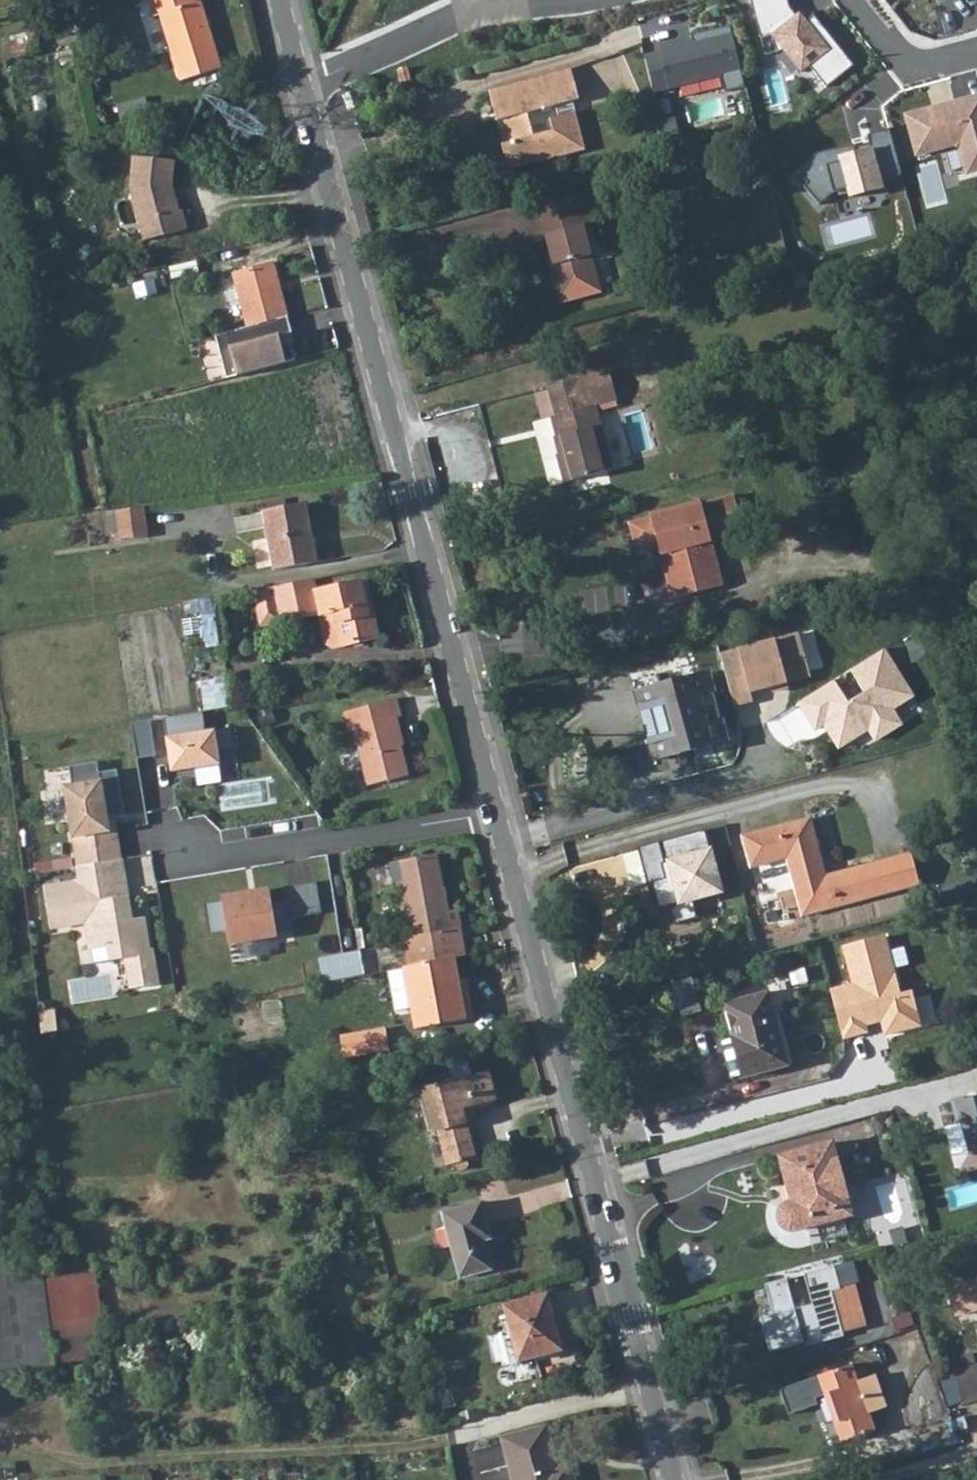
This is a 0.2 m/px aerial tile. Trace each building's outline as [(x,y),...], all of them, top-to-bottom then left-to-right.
[(178,79),(219,67),(202,4),(198,5),(197,0),(153,0),(158,18),(163,17),(178,79)] [(759,40),(770,37),(774,54),(784,52),(801,74),(809,67),(826,88),(853,66),(814,17),(803,26),(789,9),(786,0),(749,0),(759,40)] [(727,96),(746,91),(730,26),(693,35),(695,44),(644,56),(654,94),(722,78),(727,96)] [(770,37),(759,40),(763,57),(774,54),(770,37)] [(219,67),(178,79),(179,83),(220,72),(219,67)] [(487,90),(492,111),(504,106),(572,79),(570,69),(487,90)] [(572,79),(504,106),(507,116),(501,118),(507,140),(499,142),(506,164),(535,156),(538,162),(584,149),(575,112),(559,116),(556,103),(576,97),(572,79)] [(951,108),(953,115),(966,111),(967,114),(976,111),(976,101),(951,108)] [(967,114),(966,111),(953,115),(951,108),(902,121),(913,160),(951,150),(956,154),(962,174),(976,170),(976,111),(967,114)] [(898,180),(885,135),(863,141),(867,155),(851,159),(849,150),(813,159),(792,176),(803,189),(799,192),(814,211),(828,199),(843,195),(845,203),(878,194),(876,186),(898,180)] [(126,189),(140,242),(184,230),(179,212),(176,212),(172,198),(167,195),(166,188),(169,187),(169,186),(172,162),(130,158),(126,189)] [(569,197),(538,205),(546,235),(541,237),(549,266),(545,267),(555,304),(597,293),(591,261),(581,226),(577,227),(569,197)] [(272,264),(231,274),(246,329),(212,338),(223,377),(290,360),(286,346),(274,350),(272,339),(291,335),(272,264)] [(603,376),(547,390),(554,420),(549,422),(553,442),(560,440),(564,457),(556,459),(563,487),(611,473),(594,410),(611,405),(603,376)] [(268,510),(263,511),(269,539),(273,566),(274,570),(316,562),(306,503),(289,506),(287,499),(267,504),(268,510)] [(141,504),(115,506),(120,537),(146,533),(141,504)] [(651,529),(629,535),(634,555),(656,549),(672,605),(722,591),(711,546),(740,537),(733,509),(702,517),(700,512),(650,526),(651,529)] [(273,566),(269,539),(253,542),(258,569),(273,566)] [(312,580),(273,587),(274,589),(276,601),(280,624),(319,616),(324,644),(330,648),(378,640),(366,582),(314,594),(312,580)] [(276,601),(274,589),(253,593),(255,605),(276,601)] [(801,640),(723,659),(736,710),(754,705),(752,696),(812,681),(801,640)] [(837,686),(801,709),(816,734),(830,726),(835,734),(830,737),(839,753),(870,734),(878,748),(905,732),(896,717),(917,704),(886,654),(850,677),(865,700),(851,709),(837,686)] [(204,681),(208,709),(226,706),(223,678),(204,681)] [(713,692),(645,710),(663,777),(730,759),(713,692)] [(401,699),(345,712),(349,732),(355,730),(366,787),(409,777),(397,721),(405,719),(401,699)] [(203,712),(162,717),(170,772),(219,765),(217,750),(233,748),(230,728),(206,732),(203,712)] [(150,720),(129,723),(135,759),(155,756),(150,720)] [(98,761),(69,766),(72,786),(66,787),(78,866),(117,860),(111,816),(123,815),(116,770),(99,772),(98,761)] [(802,828),(741,844),(750,872),(780,865),(797,923),(861,906),(853,879),(819,888),(802,828)] [(706,835),(658,847),(668,884),(647,889),(654,914),(670,910),(674,929),(697,924),(692,904),(722,897),(706,835)] [(404,939),(410,967),(456,960),(467,958),(458,911),(449,912),(446,890),(443,890),(438,855),(392,863),(395,884),(401,882),(410,938),(404,939)] [(117,860),(78,866),(80,882),(44,888),(50,925),(87,920),(91,949),(108,946),(111,962),(124,960),(129,991),(158,986),(152,949),(148,950),(143,919),(130,921),(120,860),(117,860)] [(316,882),(286,887),(288,899),(273,902),(271,891),(251,895),(250,892),(222,897),(223,900),(204,903),(209,935),(227,931),(230,944),(277,936),(277,933),(293,930),(291,918),(321,913),(316,882)] [(829,989),(842,1040),(868,1032),(867,1026),(881,1022),(884,1037),(920,1026),(911,988),(900,992),(887,935),(842,947),(851,983),(829,989)] [(359,950),(319,958),(324,983),(364,975),(359,950)] [(410,967),(406,968),(416,1032),(473,1022),(468,987),(460,989),(456,960),(410,967)] [(397,1009),(410,1007),(405,969),(392,971),(397,1009)] [(686,1012),(703,1008),(699,992),(682,996),(686,1012)] [(764,997),(722,1008),(731,1041),(717,1045),(727,1080),(740,1076),(742,1079),(783,1067),(764,997)] [(384,1028),(342,1034),(345,1054),(387,1048),(384,1028)] [(486,1069),(427,1085),(448,1164),(458,1161),(457,1166),(458,1170),(462,1172),(465,1173),(469,1172),(472,1170),(474,1167),(474,1163),(472,1160),(470,1158),(480,1155),(466,1102),(493,1095),(486,1069)] [(953,1103),(959,1126),(963,1125),(971,1155),(976,1154),(976,1100),(967,1102),(966,1099),(953,1103)] [(786,1225),(798,1224),(835,1214),(847,1211),(826,1139),(776,1153),(786,1192),(774,1198),(770,1212),(776,1223),(786,1225)] [(479,1202),(442,1211),(458,1277),(489,1268),(481,1239),(488,1237),(479,1202)] [(0,1260),(0,1365),(59,1357),(45,1255),(0,1260)] [(788,1280),(767,1286),(776,1316),(763,1319),(772,1353),(806,1344),(802,1331),(808,1329),(813,1346),(846,1336),(845,1334),(833,1292),(842,1290),(842,1289),(835,1266),(805,1275),(814,1305),(796,1310),(788,1280)] [(962,1312),(976,1307),(976,1278),(953,1286),(962,1312)] [(842,1289),(842,1290),(833,1292),(845,1334),(869,1327),(857,1285),(842,1289)] [(551,1296),(505,1307),(520,1362),(565,1350),(551,1296)] [(964,1402),(976,1400),(976,1365),(958,1368),(964,1402)] [(854,1366),(821,1378),(844,1444),(877,1432),(872,1415),(860,1382),(854,1366)] [(878,1376),(860,1382),(872,1415),(889,1408),(878,1376)] [(504,1438),(515,1479),(573,1479),(569,1465),(559,1468),(548,1427),(504,1438)]
